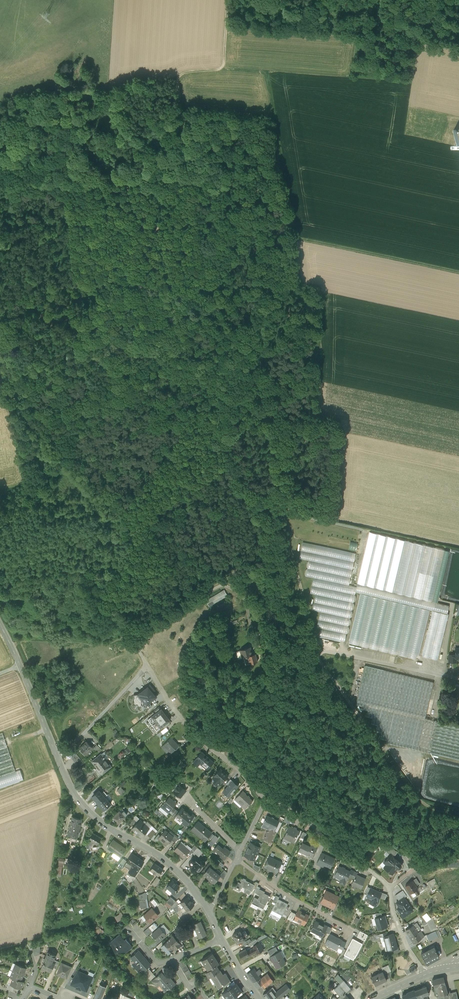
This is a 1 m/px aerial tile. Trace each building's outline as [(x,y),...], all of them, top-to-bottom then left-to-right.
[(298,538),(359,553),(361,544),(300,530),(298,538)] [(439,604),(451,552),(369,533),(358,583),(439,604)] [(357,592),(359,586),(351,585),(358,554),(306,542),(302,558),(312,560),(309,575),(316,577),(312,593),(317,594),(313,610),(320,612),(317,628),(321,629),(319,636),(345,642),(357,592)] [(361,593),(430,611),(432,612),(445,615),(448,606),(439,604),(360,583),(359,586),(357,592),(361,593)] [(224,590),(206,600),(209,606),(228,596),(224,590)] [(430,611),(361,593),(348,642),(417,659),(430,611)] [(445,615),(432,612),(421,656),(437,660),(448,616),(445,615)] [(249,644),(239,646),(241,654),(244,653),(246,653),(247,652),(251,651),(249,644)] [(249,653),(247,653),(249,661),(255,659),(253,651),(249,652),(249,653)] [(433,682),(365,666),(356,704),(362,705),(361,708),(367,710),(366,716),(372,717),(371,723),(377,724),(376,730),(382,732),(381,738),(387,739),(386,742),(430,752),(438,721),(425,718),(433,682)] [(146,683),(138,691),(139,692),(137,693),(146,703),(156,694),(146,683)] [(158,706),(143,718),(152,731),(168,719),(158,706)] [(438,721),(430,752),(458,759),(458,726),(438,721)] [(0,734),(0,777),(16,771),(3,733),(0,734)] [(178,744),(171,736),(165,742),(172,750),(178,744)] [(92,746),(85,739),(79,746),(80,748),(80,749),(84,754),(85,753),(86,753),(92,746)] [(100,747),(96,743),(92,747),(97,751),(100,747)] [(209,758),(204,754),(205,754),(201,751),(195,757),(196,758),(193,760),(197,764),(199,761),(208,768),(213,761),(209,758)] [(81,758),(76,752),(71,757),(76,762),(81,758)] [(103,756),(101,753),(92,760),(102,772),(111,765),(104,757),(104,756),(104,755),(103,756)] [(179,767),(184,762),(180,758),(175,763),(179,767)] [(228,775),(220,767),(214,774),(215,775),(213,777),(212,778),(213,780),(217,784),(221,780),(221,781),(228,775)] [(0,777),(0,788),(24,780),(21,770),(16,771),(0,777)] [(260,775),(263,780),(268,776),(265,772),(260,775)] [(238,784),(232,779),(228,784),(223,790),(225,792),(226,792),(228,795),(238,784)] [(180,784),(179,783),(173,790),(180,796),(186,789),(184,788),(180,784)] [(99,789),(93,794),(94,794),(92,795),(98,802),(105,796),(101,792),(99,789)] [(252,800),(245,793),(246,792),(243,789),(236,797),(242,803),(241,804),(245,807),(252,800)] [(111,803),(108,800),(111,797),(108,793),(107,794),(105,796),(98,802),(103,808),(105,807),(111,803)] [(169,795),(163,803),(170,809),(173,806),(177,802),(169,795)] [(191,814),(182,806),(179,810),(174,815),(176,816),(177,815),(182,818),(180,820),(186,824),(191,818),(194,815),(192,813),(191,814)] [(124,810),(122,812),(119,810),(113,816),(119,821),(127,813),(124,810)] [(278,820),(267,815),(265,818),(262,823),(269,826),(268,828),(274,830),(277,823),(279,820),(278,820)] [(291,817),(286,815),(283,820),(288,823),(291,817)] [(82,818),(73,816),(70,827),(79,829),(82,818)] [(134,816),(127,823),(131,826),(137,820),(134,816)] [(140,819),(132,828),(136,832),(144,824),(140,819)] [(208,829),(198,820),(191,828),(205,840),(211,832),(208,829)] [(145,832),(147,834),(152,828),(156,832),(157,831),(147,821),(144,824),(149,828),(145,832)] [(144,824),(136,832),(141,836),(145,832),(149,828),(144,824)] [(289,825),(282,838),(288,841),(290,839),(294,841),(299,830),(296,829),(296,828),(296,827),(294,826),(293,827),(289,825)] [(79,829),(70,827),(68,837),(76,839),(79,829)] [(152,828),(147,834),(151,838),(156,832),(152,828)] [(274,830),(268,828),(264,836),(271,840),(275,831),(274,830)] [(173,836),(165,829),(159,836),(164,841),(163,842),(166,845),(171,838),(173,836)] [(101,837),(93,831),(88,839),(89,839),(94,842),(97,844),(101,837)] [(94,842),(89,839),(85,846),(90,848),(94,842)] [(126,848),(113,839),(107,847),(113,851),(120,856),(126,848)] [(185,846),(180,841),(174,849),(184,857),(188,852),(190,850),(185,846)] [(310,845),(302,842),(298,850),(307,854),(307,853),(308,854),(307,855),(311,857),(317,844),(312,841),(310,845)] [(254,844),(250,842),(247,848),(257,853),(260,846),(254,844)] [(230,850),(224,846),(224,845),(222,847),(218,843),(214,847),(215,848),(213,850),(214,850),(217,853),(218,854),(218,853),(224,858),(230,851),(230,850)] [(203,851),(197,846),(194,850),(192,852),(195,855),(195,854),(198,857),(203,851)] [(396,851),(390,846),(388,849),(386,851),(390,855),(390,854),(393,857),(397,852),(396,851)] [(257,853),(247,848),(245,853),(246,855),(254,859),(257,853)] [(334,858),(321,852),(317,862),(323,865),(324,863),(330,866),(334,858)] [(132,853),(124,864),(130,868),(138,857),(132,853)] [(198,857),(195,854),(195,855),(193,856),(192,857),(191,858),(191,860),(192,861),(194,861),(193,861),(193,862),(193,863),(194,864),(194,865),(192,867),(192,870),(194,871),(196,871),(198,869),(199,869),(199,867),(202,864),(203,864),(205,863),(204,861),(203,860),(202,860),(198,857)] [(393,857),(390,854),(390,855),(384,862),(387,864),(384,867),(392,873),(397,867),(397,868),(399,867),(401,866),(400,864),(400,863),(400,862),(393,857)] [(144,861),(138,856),(138,857),(130,868),(129,870),(135,874),(144,861)] [(281,862),(269,856),(264,865),(277,871),(281,862)] [(155,862),(150,869),(158,875),(163,868),(155,862)] [(350,870),(339,865),(335,873),(335,874),(346,879),(348,874),(350,870)] [(219,875),(209,866),(204,873),(214,882),(220,875),(219,875)] [(346,879),(335,874),(335,873),(334,873),(332,877),(344,883),(346,879)] [(356,874),(356,873),(354,877),(352,881),(358,884),(357,885),(361,887),(365,878),(356,874)] [(157,876),(151,883),(155,886),(160,879),(157,876)] [(240,882),(236,880),(234,884),(238,887),(241,888),(242,885),(246,887),(244,891),(249,894),(253,887),(254,884),(241,877),(240,880),(241,880),(240,882)] [(434,877),(427,881),(430,886),(437,882),(434,877)] [(179,885),(172,879),(167,886),(168,887),(172,891),(173,892),(179,885)] [(417,888),(412,880),(405,885),(413,896),(419,892),(417,888)] [(381,892),(370,887),(368,893),(365,900),(376,904),(381,892)] [(264,891),(259,888),(257,893),(260,894),(258,898),(254,896),(252,902),(250,905),(257,908),(258,905),(263,908),(270,895),(264,892),(264,891)] [(338,896),(326,890),(323,896),(321,901),(320,903),(332,908),(333,907),(335,903),(338,896)] [(176,901),(170,896),(166,901),(171,905),(176,901)] [(191,901),(188,896),(181,901),(184,906),(187,910),(194,904),(192,901),(191,901)] [(397,908),(403,917),(412,910),(404,897),(396,902),(399,907),(397,908)] [(278,899),(277,898),(275,902),(272,909),(276,911),(277,910),(279,911),(278,912),(282,914),(287,904),(278,899)] [(179,903),(176,901),(169,908),(171,909),(173,907),(176,905),(179,903)] [(152,908),(149,911),(144,915),(143,914),(141,917),(144,920),(146,919),(147,921),(149,921),(150,922),(154,918),(154,916),(156,915),(157,915),(158,915),(152,908)] [(302,912),(298,909),(296,913),(293,917),(294,917),(301,921),(300,922),(304,924),(309,915),(305,913),(305,914),(301,912),(302,912)] [(296,913),(291,911),(287,918),(292,921),(294,917),(293,917),(296,913)] [(427,921),(431,917),(426,912),(422,916),(426,920),(427,921)] [(382,916),(376,917),(378,924),(376,924),(378,928),(388,926),(385,915),(382,916)] [(134,918),(129,921),(133,926),(137,922),(134,918)] [(437,927),(433,918),(427,921),(428,923),(431,930),(437,927)] [(316,920),(311,929),(316,932),(316,933),(314,936),(320,939),(324,931),(321,929),(324,925),(316,920)] [(200,921),(193,924),(195,927),(192,928),(195,935),(198,934),(199,937),(206,934),(200,921)] [(149,927),(152,931),(158,926),(154,922),(149,927)] [(417,922),(405,930),(409,935),(412,932),(413,934),(417,931),(421,929),(417,922)] [(330,926),(324,923),(324,925),(321,929),(324,931),(327,932),(330,926)] [(160,927),(166,934),(169,931),(163,924),(160,927)] [(149,927),(143,931),(147,936),(152,931),(149,927)] [(166,934),(160,927),(152,934),(152,936),(153,937),(154,937),(158,941),(166,934)] [(245,940),(240,930),(233,934),(233,935),(232,935),(231,937),(232,939),(234,939),(235,939),(237,942),(241,940),(242,942),(245,940)] [(364,940),(367,934),(359,930),(356,936),(364,940)] [(418,932),(417,931),(413,934),(412,932),(409,935),(414,943),(421,938),(424,936),(421,930),(418,932)] [(436,931),(426,935),(428,939),(429,941),(438,937),(436,931)] [(387,935),(384,936),(385,940),(382,941),(383,946),(386,945),(387,950),(393,949),(397,948),(393,933),(387,935)] [(125,939),(120,934),(110,942),(111,942),(114,947),(113,947),(114,947),(116,945),(120,950),(124,946),(128,950),(133,946),(126,938),(125,939)] [(342,940),(330,934),(325,943),(333,947),(333,946),(337,948),(338,947),(341,940),(342,940)] [(177,940),(173,935),(168,940),(176,949),(180,945),(179,943),(177,940)] [(363,942),(353,937),(349,945),(348,945),(358,950),(363,942)] [(251,941),(248,943),(250,946),(260,940),(258,938),(251,941)] [(163,944),(162,945),(162,946),(168,953),(174,948),(175,949),(176,949),(168,940),(163,944)] [(259,942),(253,946),(254,947),(247,951),(246,949),(239,953),(242,959),(254,952),(256,951),(257,953),(263,950),(259,942)] [(434,946),(421,953),(426,963),(439,956),(434,946)] [(40,947),(32,949),(34,956),(39,954),(40,949),(40,947)] [(276,947),(268,951),(270,956),(278,951),(276,947)] [(151,964),(139,950),(131,957),(136,963),(134,965),(138,970),(141,967),(144,970),(151,964)] [(56,955),(48,952),(45,959),(54,963),(56,960),(54,959),(56,955)] [(212,952),(201,959),(202,959),(203,958),(206,963),(205,964),(206,964),(215,957),(212,952)] [(278,952),(270,956),(276,968),(285,963),(282,957),(281,958),(278,952)] [(215,957),(206,964),(209,968),(209,969),(216,964),(219,963),(215,957)] [(54,963),(45,959),(41,967),(51,971),(53,967),(55,963),(54,963)] [(71,967),(62,963),(58,972),(63,974),(62,976),(66,978),(71,967)] [(299,963),(284,976),(289,982),(305,969),(299,963)] [(26,968),(16,964),(13,970),(23,974),(26,968)] [(216,964),(209,969),(209,968),(205,971),(206,971),(207,970),(210,976),(211,975),(220,969),(216,964)] [(384,973),(391,970),(388,965),(381,968),(383,971),(384,973)] [(149,968),(143,973),(147,978),(148,976),(153,972),(149,968)] [(220,969),(211,975),(219,986),(224,983),(229,979),(225,972),(223,974),(220,969)] [(255,970),(254,969),(247,973),(254,982),(260,977),(258,974),(255,970)] [(23,974),(13,970),(10,977),(13,978),(21,981),(23,974)] [(78,971),(71,985),(87,992),(94,978),(78,971)] [(383,971),(371,976),(375,984),(386,979),(384,973),(383,971)] [(168,975),(166,977),(161,972),(152,980),(155,984),(158,982),(166,992),(176,983),(168,975)] [(351,977),(340,972),(338,973),(346,983),(352,977),(351,977)] [(273,980),(268,973),(261,978),(264,983),(262,984),(264,987),(273,980)] [(334,988),(337,992),(335,994),(331,998),(332,998),(350,998),(346,994),(352,989),(346,983),(338,973),(335,977),(340,982),(334,988)] [(443,976),(432,979),(434,986),(436,995),(447,992),(445,983),(443,976)] [(260,977),(254,982),(258,988),(262,984),(264,983),(261,978),(260,977)] [(21,981),(13,978),(11,984),(14,986),(21,988),(23,982),(21,981)] [(231,986),(230,984),(228,986),(229,987),(223,992),(228,998),(241,990),(236,982),(231,986)] [(100,983),(94,997),(98,998),(100,998),(106,986),(104,985),(103,985),(100,983)] [(277,992),(275,994),(277,998),(278,998),(283,995),(286,993),(291,989),(287,985),(277,992)] [(426,985),(414,989),(417,997),(428,993),(429,993),(426,985)] [(263,994),(267,998),(276,998),(277,998),(275,994),(270,988),(263,994)] [(450,992),(451,998),(458,998),(456,990),(450,992)]
